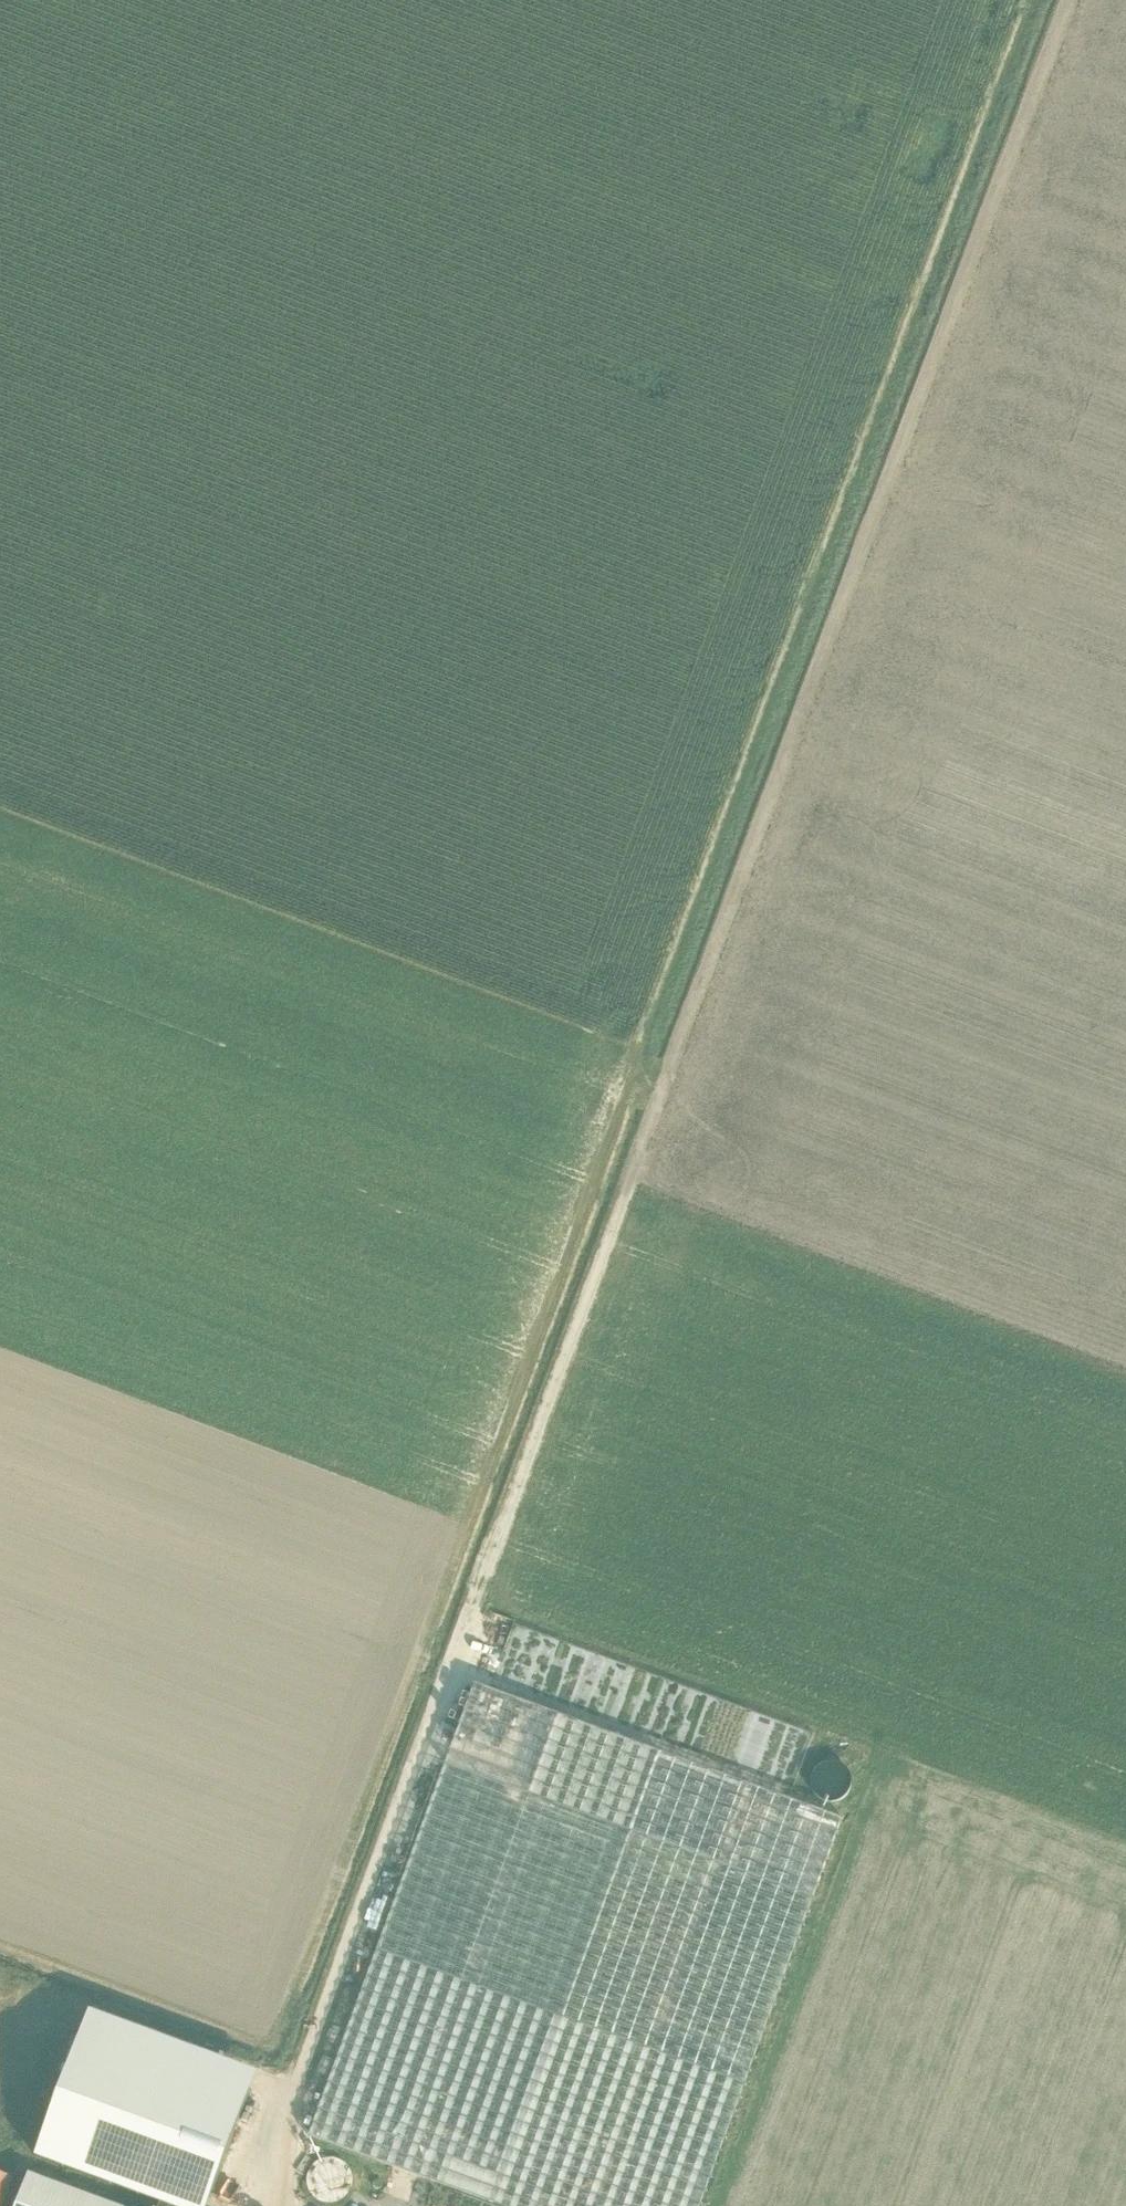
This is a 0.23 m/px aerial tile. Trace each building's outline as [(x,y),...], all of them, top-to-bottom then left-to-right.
[(845,1819),(476,1684),(310,2137),(499,2205),(703,2205),(845,1819)] [(37,2157),(169,2205),(212,2205),(254,2093),(84,2030),(37,2157)] [(16,2175),(0,2170),(0,2205),(5,2205),(16,2175)] [(30,2172),(18,2205),(126,2205),(30,2172)]
